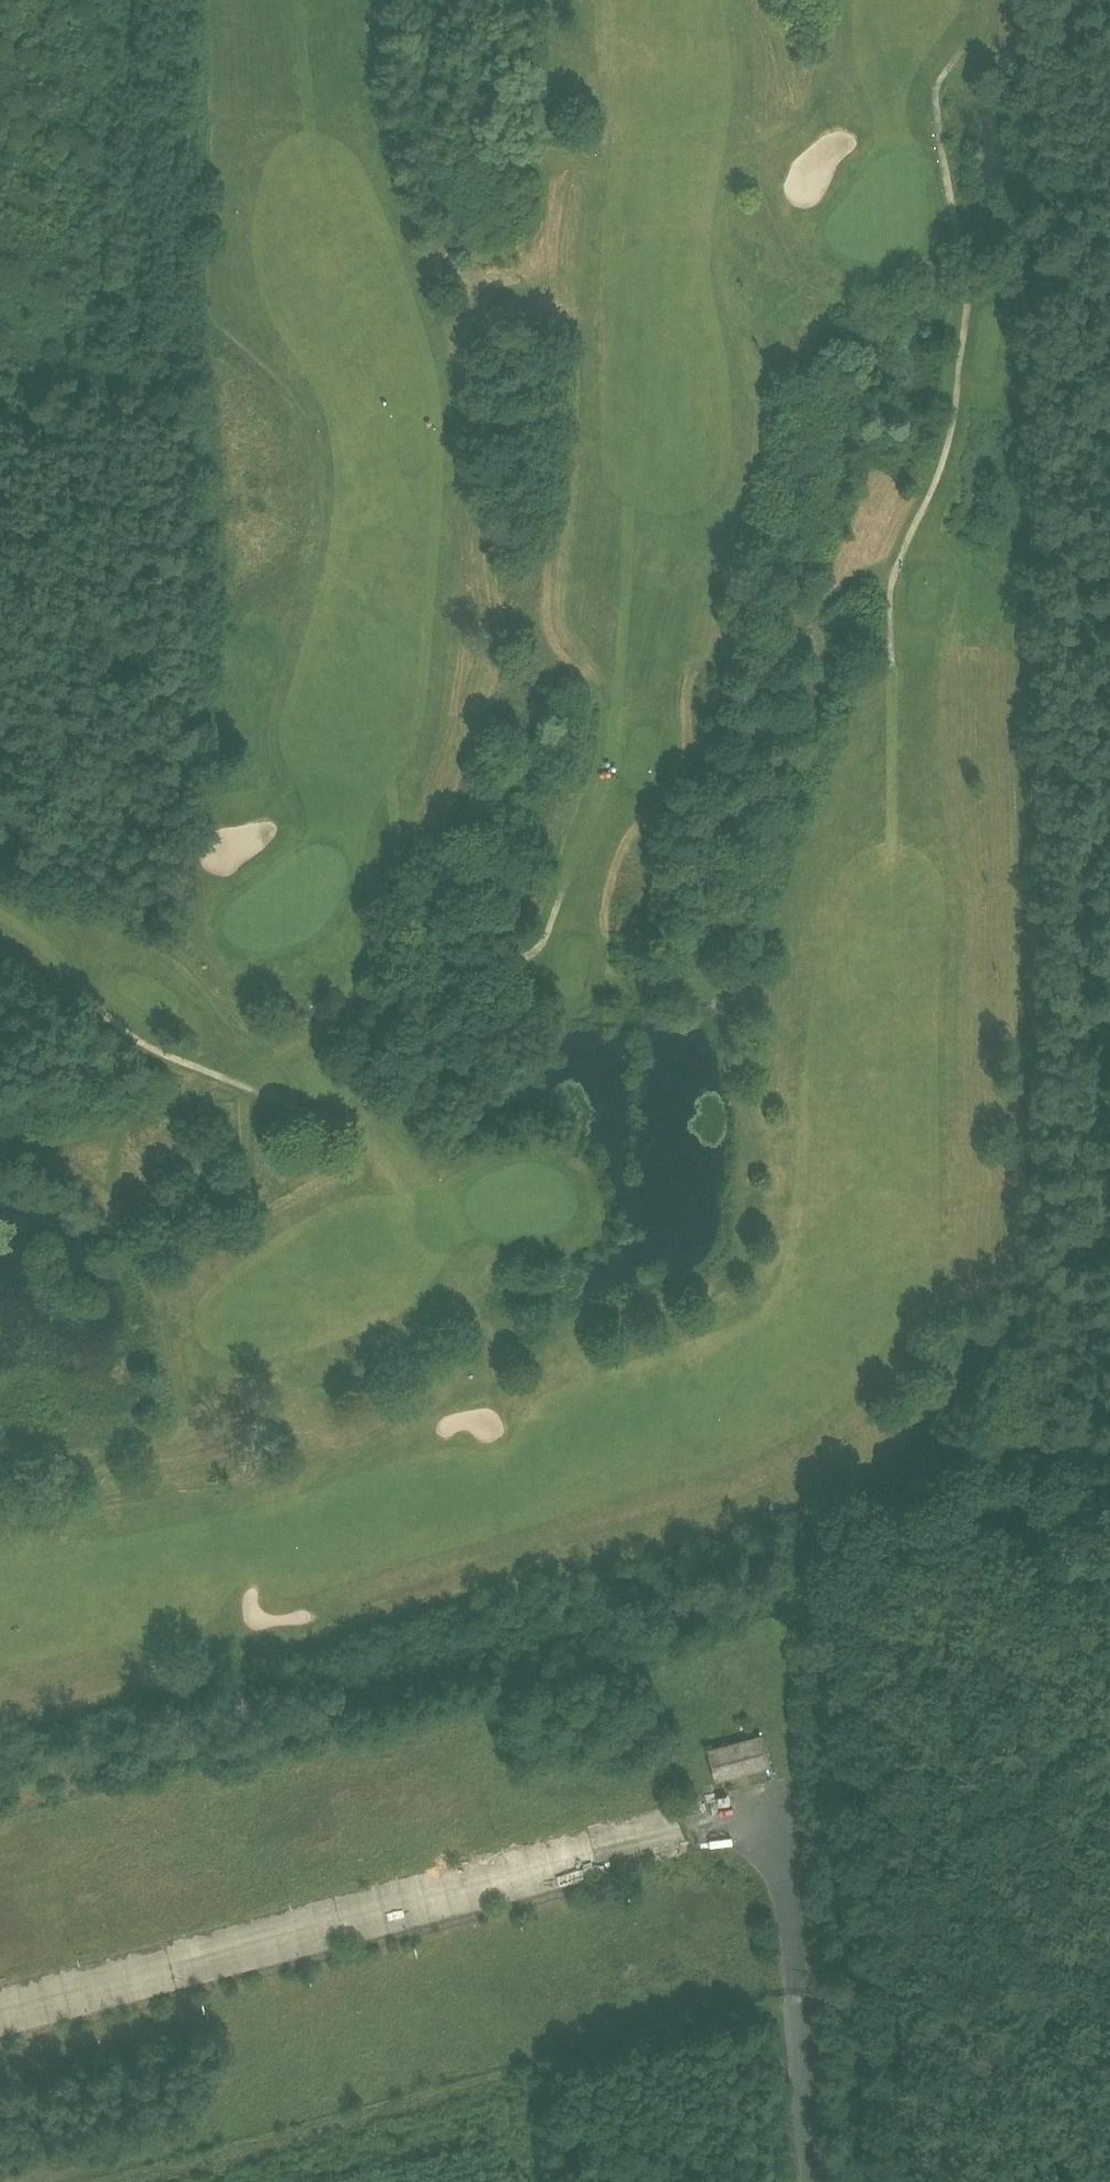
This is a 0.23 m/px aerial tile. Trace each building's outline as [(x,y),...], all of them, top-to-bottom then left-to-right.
[(762,1738),(706,1752),(715,1786),(771,1771),(762,1738)]
